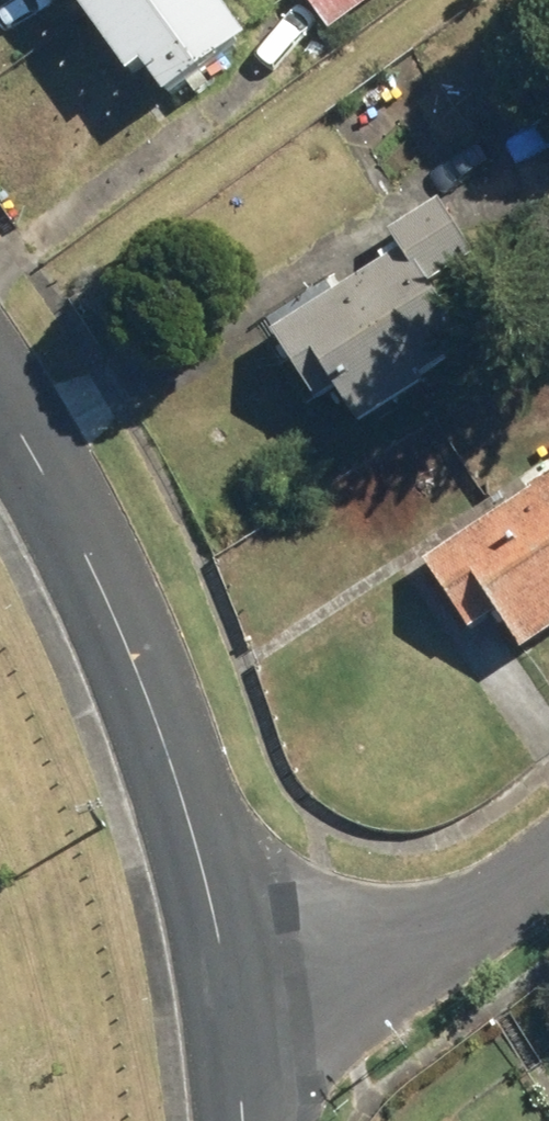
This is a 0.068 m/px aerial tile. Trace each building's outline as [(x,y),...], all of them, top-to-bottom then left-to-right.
[(138,79),(152,69),(175,101),(256,43),(225,0),(80,0),(138,79)] [(330,30),(372,0),(309,0),(330,30)] [(502,126),(525,213),(548,207),(548,113),(502,126)] [(404,249),(273,331),(317,402),(336,390),(360,428),(475,356),(432,286),(479,256),(445,202),(395,234),(404,249)] [(418,556),(467,628),(492,611),(518,650),(548,629),(548,468),(418,556)]
